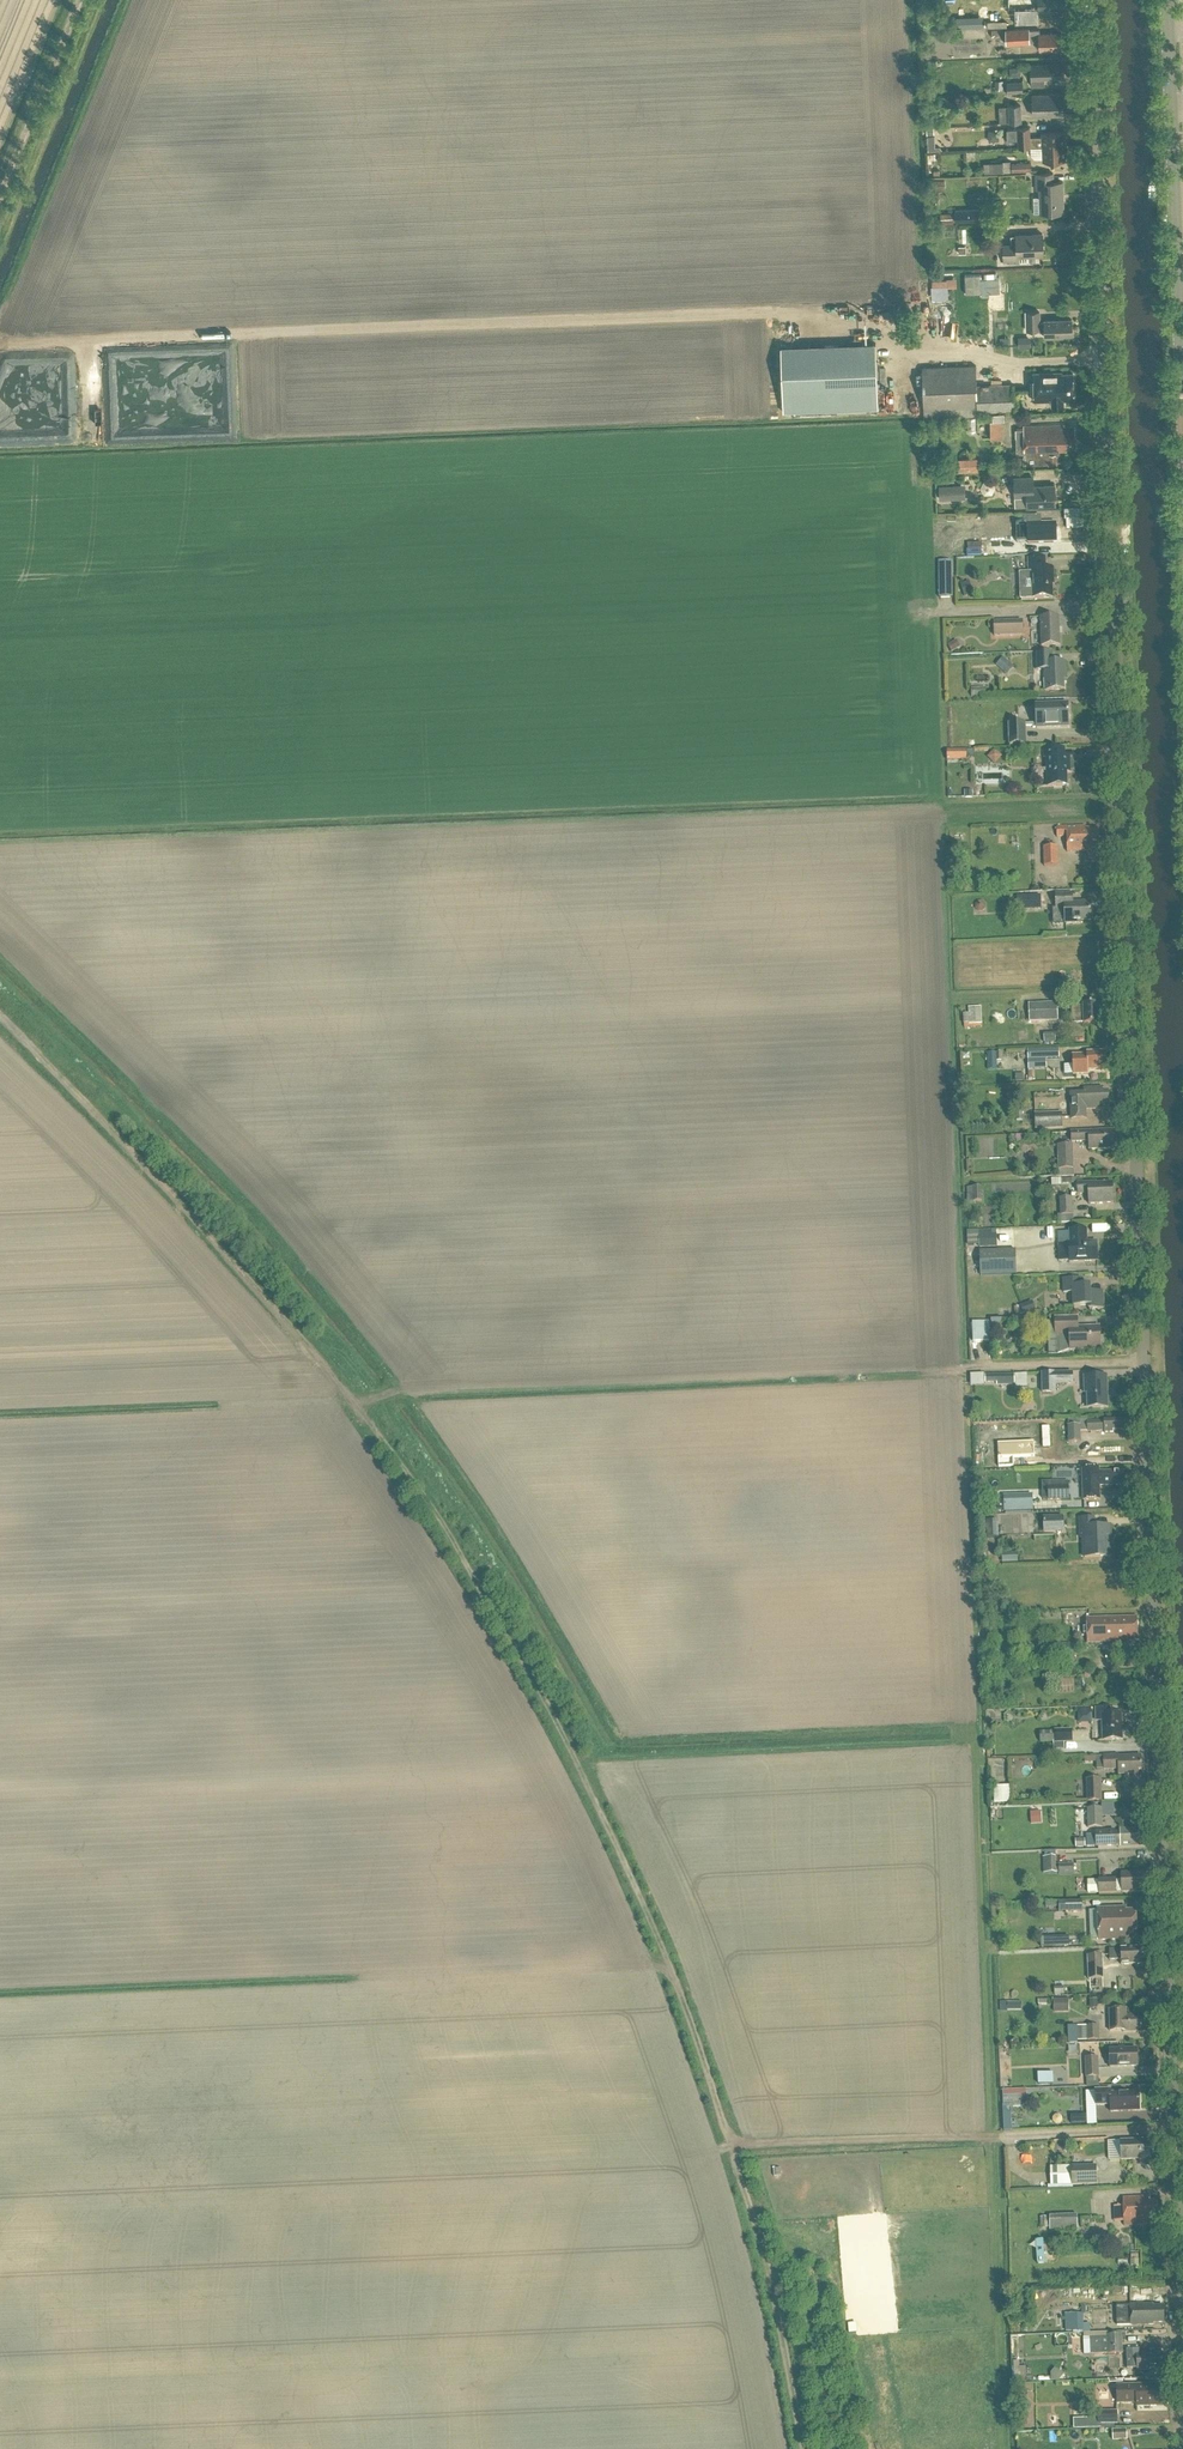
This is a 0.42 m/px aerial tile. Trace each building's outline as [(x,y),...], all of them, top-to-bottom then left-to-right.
[(1009,11),(1039,10),(1039,12),(1049,12),(1049,8),(1068,7),(1067,0),(1009,0),(1009,11)] [(978,26),(978,15),(952,15),(952,26),(978,26)] [(1005,43),(1029,42),(1029,41),(1039,41),(1040,49),(1060,49),(1060,32),(1039,33),(1039,29),(1029,29),(1029,28),(1005,29),(1005,43)] [(1061,63),(1032,64),(1033,86),(1045,85),(1045,78),(1062,77),(1061,63)] [(1007,91),(1023,90),(1022,79),(1007,80),(1007,91)] [(1062,93),(1032,94),(1033,115),(1063,114),(1062,93)] [(1021,105),(999,106),(1000,122),(1022,122),(1021,105)] [(1018,128),(1007,128),(1007,139),(1018,139),(1018,147),(1043,145),(1043,147),(1064,146),(1064,131),(1042,132),(1043,135),(1031,135),(1030,125),(1017,126),(1018,128)] [(1001,127),(986,128),(987,140),(1002,138),(1001,127)] [(1064,146),(1043,147),(1043,160),(1065,160),(1064,146)] [(1012,162),(1012,170),(1031,169),(1031,162),(1012,162)] [(1052,172),(1035,173),(1036,189),(1039,189),(1040,213),(1064,212),(1063,181),(1053,181),(1052,172)] [(954,221),(954,211),(941,212),(941,222),(954,221)] [(1019,256),(1044,255),(1043,234),(1016,235),(1016,245),(1003,245),(1004,265),(1020,264),(1019,256)] [(924,273),(915,274),(916,301),(925,301),(924,273)] [(927,278),(929,299),(946,298),(945,286),(954,285),(953,277),(927,278)] [(1058,334),(1072,333),(1071,319),(1045,320),(1041,321),(1040,310),(1025,310),(1026,329),(1040,329),(1040,331),(1046,331),(1046,336),(1058,336),(1058,334)] [(1016,345),(1027,345),(1026,335),(1015,336),(1016,345)] [(783,411),(878,408),(876,342),(781,346),(783,411)] [(976,365),(923,366),(924,417),(977,415),(977,411),(1013,410),(1012,383),(977,384),(976,365)] [(1033,372),(1034,401),(1051,400),(1051,406),(1063,405),(1063,400),(1073,399),(1073,372),(1061,373),(1061,371),(1033,372)] [(992,437),(1003,437),(1003,420),(992,420),(992,437)] [(1064,424),(1023,425),(1025,464),(1048,463),(1048,464),(1056,464),(1056,452),(1065,451),(1065,448),(1076,447),(1075,426),(1064,426),(1064,424)] [(979,469),(978,457),(959,458),(960,470),(979,469)] [(1014,496),(1027,496),(1027,504),(1055,503),(1055,484),(1033,485),(1032,476),(1013,477),(1014,496)] [(965,483),(939,484),(940,498),(965,497),(965,483)] [(1090,528),(1089,511),(1062,512),(1063,529),(1090,528)] [(1038,516),(1016,517),(1016,533),(1029,533),(1029,539),(1056,539),(1056,522),(1038,522),(1038,516)] [(1043,559),(1027,560),(1028,574),(1030,574),(1032,601),(1052,600),(1050,581),(1052,579),(1052,569),(1044,570),(1043,559)] [(952,563),(939,563),(939,599),(952,599),(952,563)] [(1039,619),(1032,620),(1033,643),(1041,642),(1039,619)] [(1059,619),(1041,619),(1042,647),(1060,646),(1059,619)] [(1023,621),(993,622),(994,637),(1023,636),(1023,621)] [(1063,674),(1066,674),(1066,664),(1052,665),(1052,655),(1037,656),(1038,672),(1043,671),(1044,692),(1064,692),(1063,674)] [(997,667),(1008,676),(1014,668),(1004,659),(997,667)] [(986,698),(986,690),(972,690),(972,698),(986,698)] [(1068,705),(1036,706),(1037,729),(1069,728),(1068,705)] [(1026,746),(1025,724),(1008,725),(1009,747),(1026,746)] [(1070,775),(1069,766),(1069,759),(1063,759),(1063,752),(1042,752),(1042,760),(1047,760),(1048,790),(1068,789),(1067,775),(1070,775)] [(1090,851),(1100,850),(1099,831),(1087,831),(1086,829),(1058,830),(1052,830),(1052,847),(1068,847),(1068,853),(1090,852),(1090,851)] [(1044,848),(1044,867),(1059,867),(1059,848),(1044,848)] [(1072,895),(1055,896),(1056,910),(1064,910),(1065,926),(1081,926),(1081,924),(1090,923),(1090,905),(1072,906),(1072,895)] [(1038,909),(1038,897),(1015,898),(1016,910),(1038,909)] [(1057,1004),(1029,1005),(1029,1024),(1058,1022),(1057,1004)] [(1083,1007),(1072,1007),(1072,1024),(1084,1024),(1084,1026),(1099,1025),(1098,1005),(1083,1005),(1083,1007)] [(970,1026),(982,1025),(982,1009),(969,1010),(970,1026)] [(1059,1049),(1028,1051),(1028,1061),(1046,1060),(1059,1060),(1059,1049)] [(1088,1073),(1107,1072),(1106,1054),(1087,1055),(1087,1058),(1073,1058),(1073,1077),(1088,1077),(1088,1073)] [(997,1071),(997,1055),(988,1055),(989,1071),(997,1071)] [(1029,1071),(1047,1071),(1046,1060),(1028,1061),(1029,1071)] [(1086,1111),(1108,1110),(1107,1095),(1102,1095),(1102,1090),(1085,1091),(1085,1093),(1070,1094),(1071,1121),(1086,1120),(1086,1111)] [(1062,1115),(1035,1116),(1035,1132),(1063,1131),(1062,1115)] [(1112,1151),(1112,1147),(1116,1147),(1116,1133),(1089,1134),(1071,1135),(1071,1144),(1089,1143),(1089,1152),(1112,1151)] [(1074,1171),(1073,1146),(1058,1147),(1059,1172),(1074,1171)] [(1095,1184),(1077,1184),(1078,1194),(1088,1194),(1089,1204),(1114,1203),(1113,1184),(1095,1185),(1095,1184)] [(982,1202),(982,1188),(973,1188),(974,1202),(982,1202)] [(1060,1200),(1061,1217),(1073,1217),(1073,1200),(1060,1200)] [(975,1240),(976,1248),(994,1247),(993,1230),(966,1231),(966,1241),(975,1240)] [(1087,1231),(1070,1231),(1070,1244),(1069,1244),(1070,1263),(1098,1262),(1097,1243),(1087,1243),(1087,1231)] [(1016,1251),(980,1253),(981,1277),(1017,1276),(1016,1251)] [(1082,1280),(1064,1281),(1064,1295),(1073,1295),(1073,1308),(1089,1307),(1089,1310),(1107,1309),(1106,1292),(1093,1292),(1093,1287),(1082,1288),(1082,1280)] [(1036,1313),(1032,1303),(1021,1308),(1024,1317),(1036,1313)] [(1062,1354),(1061,1354),(1061,1355),(1070,1351),(1101,1350),(1100,1330),(1078,1331),(1078,1319),(1055,1320),(1056,1337),(1060,1337),(1060,1338),(1062,1339),(1062,1354)] [(991,1322),(972,1323),(973,1343),(991,1342),(991,1322)] [(967,1375),(967,1386),(981,1386),(981,1374),(967,1375)] [(1041,1375),(1041,1395),(1055,1395),(1055,1386),(1072,1385),(1072,1374),(1041,1375)] [(984,1377),(984,1385),(996,1385),(996,1387),(1014,1387),(1014,1376),(984,1377)] [(1086,1393),(1087,1409),(1107,1408),(1106,1379),(1084,1379),(1084,1393),(1086,1393)] [(1069,1426),(1068,1426),(1069,1444),(1082,1443),(1082,1432),(1103,1431),(1103,1434),(1113,1434),(1113,1431),(1125,1431),(1125,1421),(1088,1422),(1088,1420),(1069,1421),(1069,1426)] [(1050,1427),(1040,1427),(1041,1447),(1051,1447),(1050,1427)] [(1071,1477),(1071,1468),(1057,1468),(1057,1477),(1071,1477)] [(1125,1487),(1124,1473),(1099,1473),(1099,1470),(1083,1470),(1083,1501),(1100,1501),(1100,1487),(1125,1487)] [(1069,1482),(1042,1483),(1043,1501),(1048,1501),(1048,1502),(1069,1502),(1069,1482)] [(999,1496),(1000,1512),(1029,1511),(1028,1494),(999,1496)] [(1064,1533),(1063,1517),(1043,1518),(1044,1534),(1064,1533)] [(1095,1518),(1081,1518),(1081,1538),(1085,1537),(1085,1558),(1112,1557),(1111,1526),(1095,1527),(1095,1518)] [(998,1539),(998,1522),(988,1522),(989,1539),(998,1539)] [(1138,1618),(1086,1619),(1087,1644),(1122,1643),(1122,1642),(1138,1641),(1138,1618)] [(1113,1708),(1096,1708),(1096,1721),(1103,1721),(1104,1740),(1122,1739),(1122,1715),(1114,1715),(1113,1708)] [(1091,1724),(1091,1709),(1076,1709),(1075,1724),(1091,1724)] [(1054,1733),(1040,1733),(1040,1742),(1072,1742),(1072,1730),(1054,1731),(1054,1733)] [(1104,1771),(1119,1771),(1119,1775),(1138,1774),(1138,1770),(1141,1770),(1141,1758),(1119,1759),(1119,1755),(1103,1756),(1104,1771)] [(1101,1779),(1086,1780),(1087,1803),(1102,1802),(1101,1779)] [(1010,1786),(994,1787),(994,1804),(1011,1803),(1010,1786)] [(1103,1828),(1102,1808),(1087,1809),(1088,1829),(1103,1828)] [(1121,1829),(1121,1837),(1113,1837),(1113,1835),(1097,1835),(1097,1848),(1114,1848),(1114,1847),(1144,1846),(1143,1833),(1140,1833),(1140,1829),(1121,1829)] [(1056,1873),(1056,1857),(1043,1858),(1044,1874),(1056,1873)] [(1074,1876),(1074,1865),(1059,1866),(1059,1876),(1074,1876)] [(1122,1893),(1145,1893),(1145,1874),(1121,1874),(1122,1881),(1117,1881),(1117,1880),(1087,1881),(1088,1895),(1117,1893),(1122,1893)] [(1083,1901),(1065,1901),(1066,1912),(1083,1912),(1083,1901)] [(1126,1909),(1098,1910),(1099,1941),(1133,1940),(1133,1933),(1137,1933),(1136,1912),(1126,1912),(1126,1909)] [(1142,1949),(1110,1950),(1110,1961),(1122,1960),(1122,1967),(1143,1966),(1142,1949)] [(1089,1958),(1090,1982),(1103,1981),(1102,1957),(1089,1958)] [(1070,2014),(1069,2002),(1055,2002),(1055,2015),(1070,2014)] [(1109,2011),(1109,2033),(1122,2033),(1122,2034),(1145,2033),(1145,2020),(1142,2020),(1142,2016),(1126,2016),(1126,2011),(1109,2011)] [(1099,2027),(1068,2027),(1068,2045),(1077,2044),(1077,2042),(1099,2041),(1099,2027)] [(1137,2049),(1110,2050),(1111,2068),(1138,2067),(1137,2049)] [(1100,2078),(1099,2058),(1085,2058),(1086,2079),(1100,2078)] [(1033,2073),(1034,2084),(1050,2083),(1050,2072),(1033,2073)] [(1027,2090),(1003,2091),(1003,2097),(1020,2096),(1020,2100),(1028,2100),(1027,2090)] [(1111,2090),(1096,2091),(1096,2106),(1111,2106),(1111,2113),(1140,2112),(1139,2093),(1111,2094),(1111,2090)] [(1150,2139),(1121,2140),(1122,2161),(1141,2160),(1141,2158),(1150,2157),(1150,2139)] [(1072,2166),(1072,2167),(1056,2167),(1056,2188),(1073,2188),(1073,2185),(1097,2184),(1097,2165),(1072,2166)] [(1150,2198),(1123,2199),(1124,2226),(1148,2225),(1148,2222),(1159,2222),(1158,2202),(1150,2203),(1150,2198)] [(1078,2216),(1050,2217),(1050,2231),(1078,2231),(1078,2216)] [(1043,2264),(1042,2240),(1032,2240),(1033,2264),(1043,2264)] [(1153,2305),(1116,2306),(1117,2319),(1121,2318),(1121,2323),(1130,2323),(1130,2326),(1154,2325),(1154,2323),(1164,2323),(1164,2307),(1153,2308),(1153,2305)] [(1062,2331),(1082,2330),(1081,2313),(1061,2314),(1062,2331)] [(1091,2339),(1091,2355),(1124,2354),(1123,2335),(1108,2335),(1108,2338),(1091,2339)] [(1148,2368),(1162,2368),(1161,2355),(1140,2356),(1140,2350),(1127,2350),(1127,2369),(1137,2369),(1137,2371),(1148,2371),(1148,2368)] [(1137,2386),(1137,2388),(1117,2389),(1117,2402),(1137,2402),(1137,2406),(1158,2406),(1158,2404),(1166,2404),(1166,2388),(1154,2388),(1154,2386),(1137,2386)] [(1098,2424),(1117,2424),(1117,2411),(1097,2412),(1098,2424)] [(1126,2430),(1112,2431),(1113,2441),(1127,2441),(1126,2430)]
